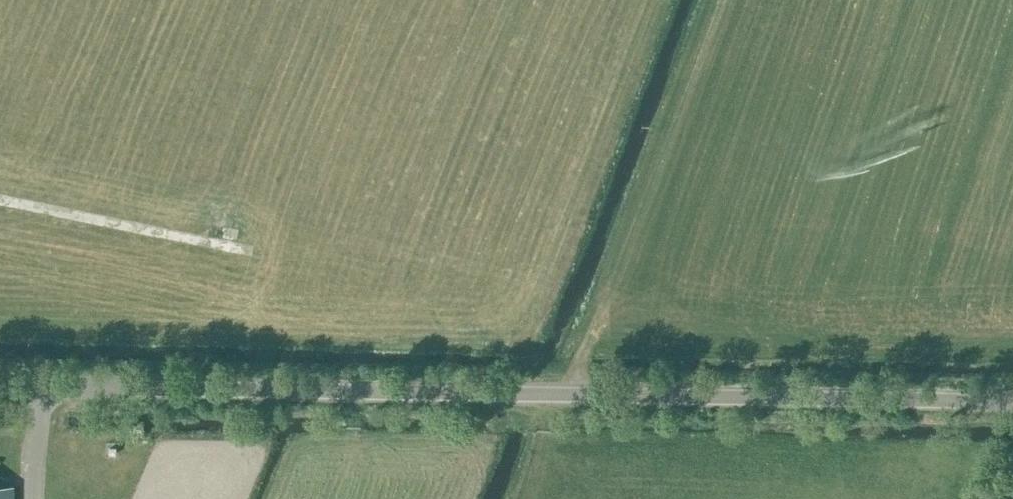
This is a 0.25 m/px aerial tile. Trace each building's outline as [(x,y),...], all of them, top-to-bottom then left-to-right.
[(14,486),(0,486),(0,498),(14,498),(14,486)]
